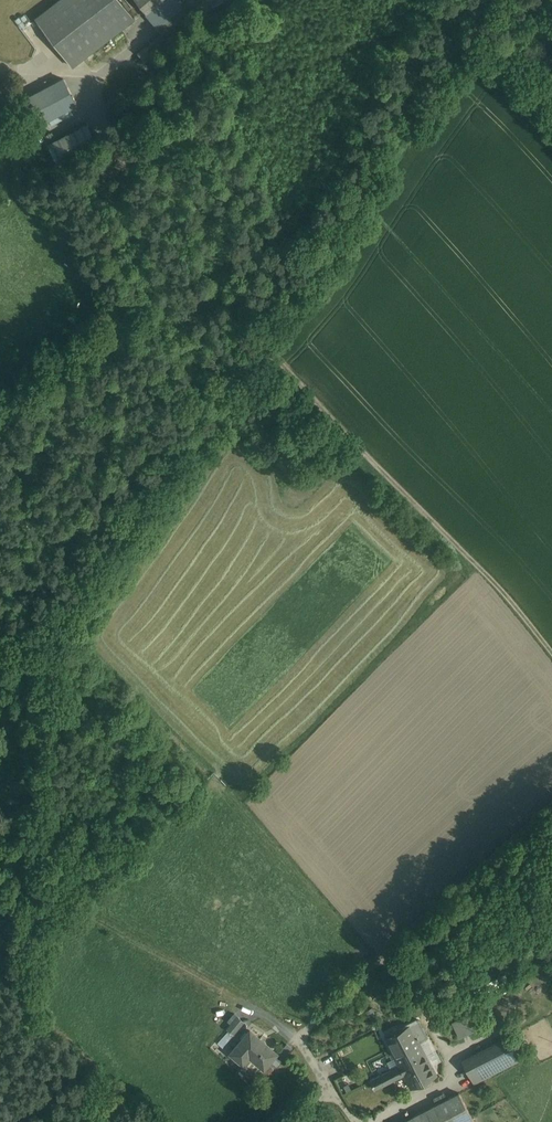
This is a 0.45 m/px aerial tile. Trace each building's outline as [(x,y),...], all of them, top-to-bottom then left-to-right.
[(73,66),(134,17),(120,0),(64,0),(38,21),(73,66)] [(178,0),(138,0),(168,39),(193,20),(178,0)] [(41,120),(69,99),(58,84),(30,104),(41,120)] [(98,144),(88,124),(48,144),(59,164),(98,144)] [(232,1033),(244,1021),(237,1014),(225,1027),(232,1033)] [(451,1021),(457,1036),(474,1030),(468,1014),(451,1021)] [(419,1041),(410,1024),(385,1037),(393,1054),(419,1041)] [(263,1074),(279,1056),(251,1031),(228,1056),(242,1068),(249,1061),(263,1074)] [(507,1039),(460,1062),(473,1088),(520,1064),(507,1039)] [(428,1058),(419,1041),(393,1054),(402,1071),(428,1058)] [(437,1075),(428,1058),(402,1071),(411,1088),(437,1075)] [(405,1121),(471,1121),(457,1095),(405,1121)]
